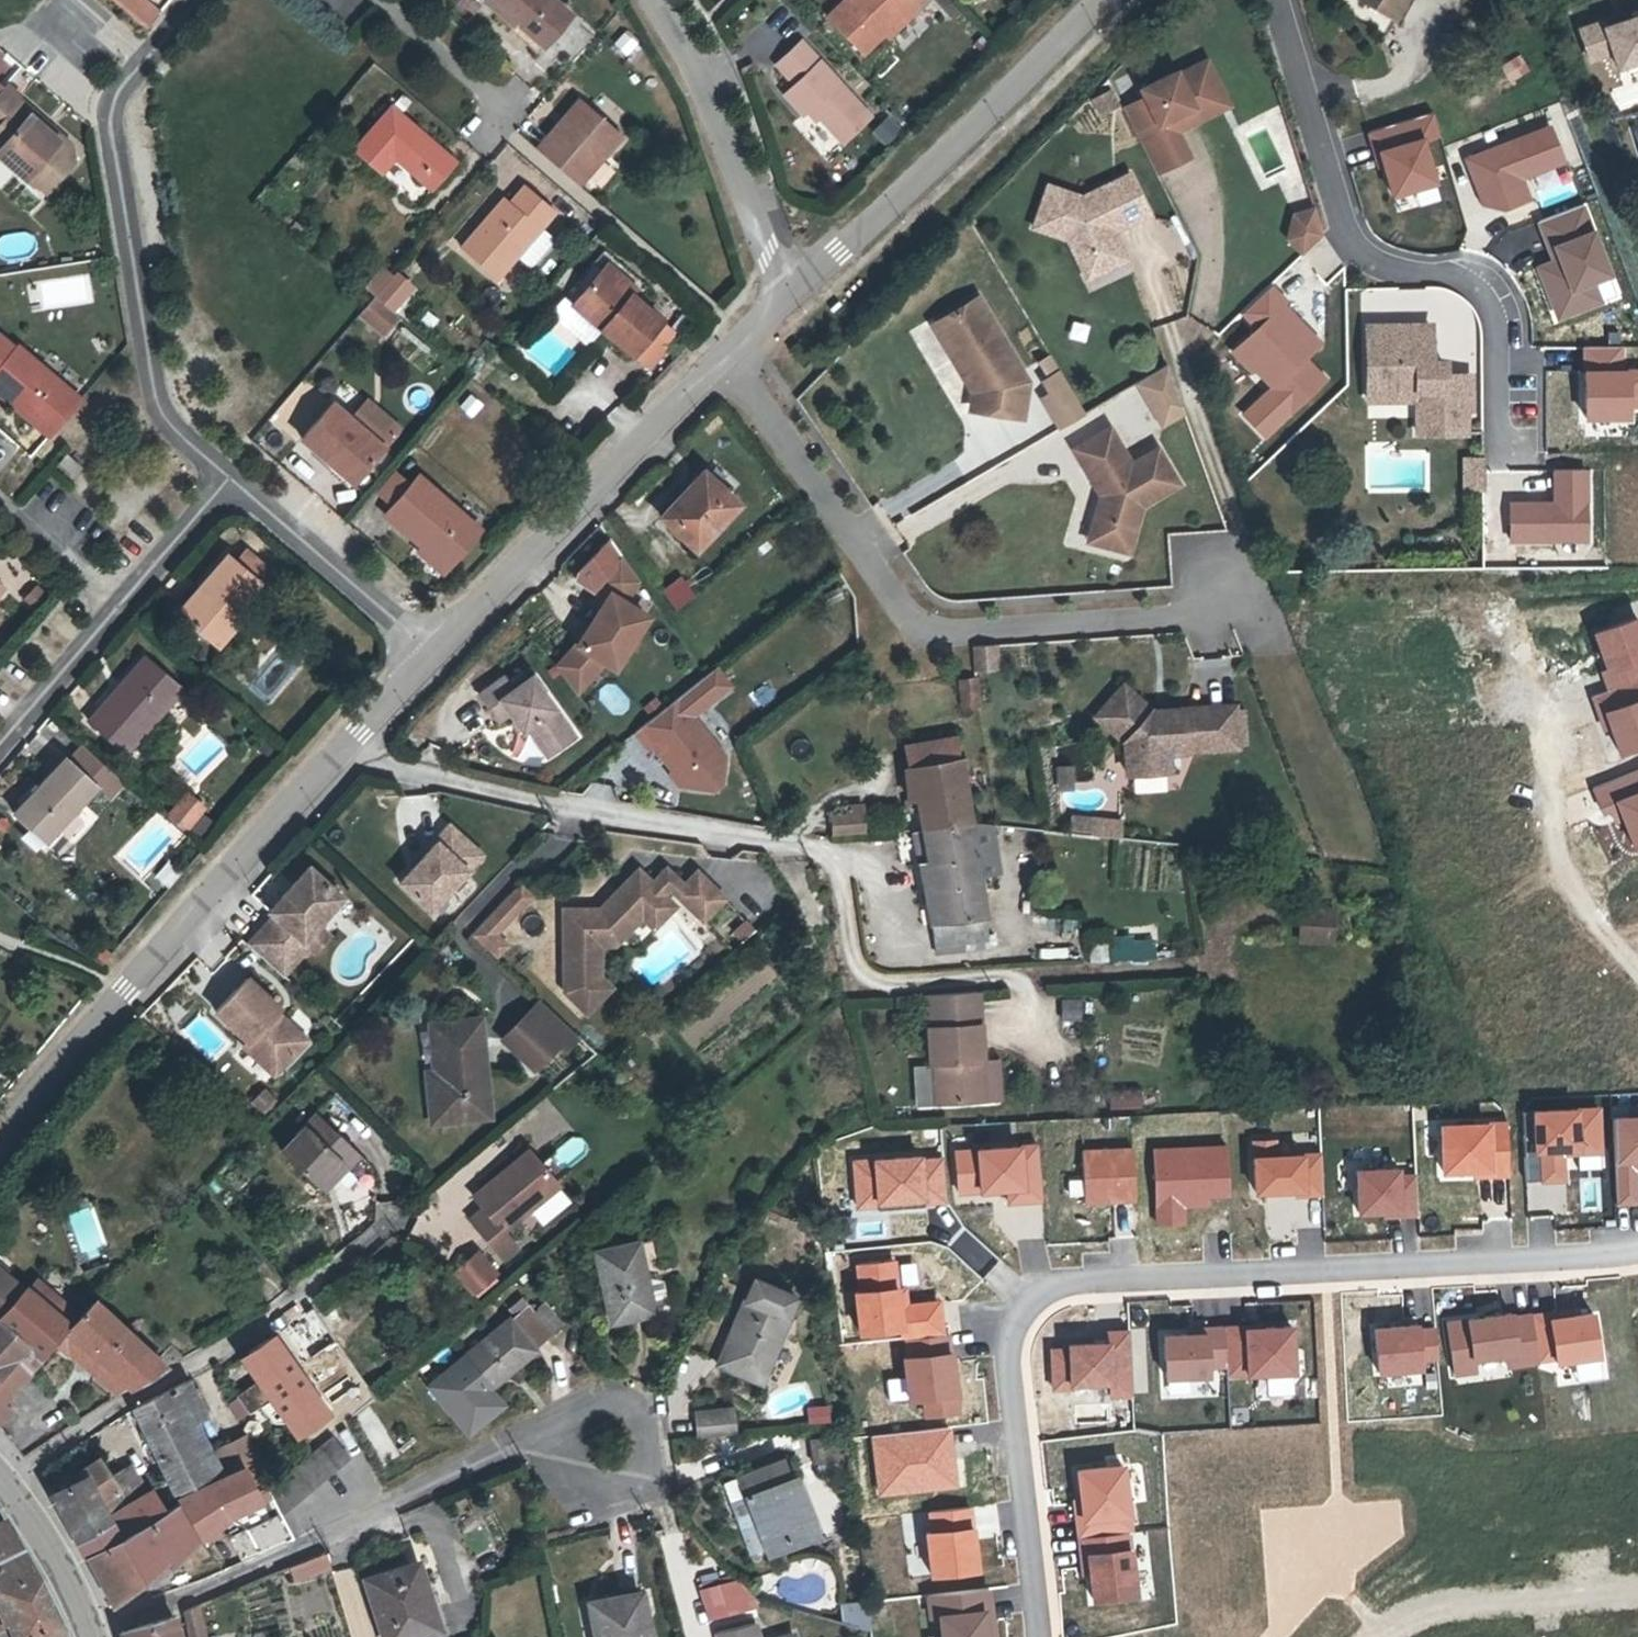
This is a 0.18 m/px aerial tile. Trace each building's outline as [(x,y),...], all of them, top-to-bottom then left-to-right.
[(110,1),(145,31),(157,17),(137,0),(111,0),(110,1)] [(541,45),(568,14),(551,0),(482,0),(482,1),(512,27),(515,24),(541,45)] [(885,32),(911,7),(918,0),(844,0),(828,15),(863,53),(885,32)] [(1397,13),(1405,0),(1374,0),(1397,13)] [(911,7),(885,32),(889,37),(916,12),(911,7)] [(1575,28),(1588,63),(1610,56),(1616,72),(1637,64),(1637,15),(1611,25),(1608,17),(1575,28)] [(534,53),(541,45),(515,24),(512,27),(509,31),(534,53)] [(809,106),(818,115),(841,141),(869,115),(799,41),(776,63),(794,82),(782,93),(801,114),(803,111),(809,106)] [(1499,65),(1507,83),(1528,73),(1519,55),(1499,65)] [(1172,122),(1177,131),(1229,105),(1206,59),(1193,66),(1210,100),(1194,108),(1195,111),(1172,122)] [(1123,108),(1155,173),(1189,156),(1177,131),(1172,122),(1195,111),(1194,108),(1210,100),(1193,66),(1177,74),(1176,71),(1140,89),(1145,97),(1123,108)] [(59,174),(49,165),(64,147),(30,118),(34,114),(2,86),(0,88),(0,158),(31,185),(34,182),(44,191),(59,174)] [(1110,90),(1092,100),(1100,115),(1118,105),(1110,90)] [(580,100),(536,150),(575,185),(620,136),(580,100)] [(812,121),(818,115),(809,106),(803,111),(812,121)] [(390,108),(354,150),(380,172),(393,157),(430,188),(453,162),(390,108)] [(68,143),(34,114),(30,118),(64,147),(67,143),(68,143)] [(888,116),(871,130),(884,145),(900,130),(888,116)] [(1629,126),(1637,153),(1637,124),(1629,126)] [(71,160),(67,143),(64,147),(49,165),(59,174),(71,160)] [(1067,239),(1078,261),(1092,253),(1101,271),(1126,259),(1112,231),(1108,223),(1116,219),(1120,227),(1149,213),(1129,174),(1081,197),(1048,186),(1033,228),(1067,239)] [(523,187),(507,205),(501,200),(460,247),(496,278),(514,257),(529,270),(554,240),(540,228),(552,213),(523,187)] [(1290,217),(1285,240),(1300,255),(1319,237),(1312,211),(1290,217)] [(1116,219),(1108,223),(1112,231),(1120,227),(1116,219)] [(31,254),(30,232),(0,234),(0,256),(31,254)] [(1078,261),(1087,278),(1101,271),(1092,253),(1078,261)] [(605,266),(601,271),(630,296),(634,291),(605,266)] [(660,323),(630,296),(601,271),(572,306),(632,358),(660,323)] [(393,315),(372,297),(357,314),(378,332),(393,315)] [(977,298),(939,321),(957,352),(953,354),(954,355),(976,392),(973,411),(1022,418),(1028,382),(977,298)] [(1071,320),(1067,338),(1085,342),(1089,324),(1071,320)] [(908,330),(949,398),(964,389),(923,321),(908,330)] [(957,352),(938,321),(935,323),(953,354),(957,352)] [(1430,323),(1382,324),(1382,360),(1368,361),(1368,388),(1409,388),(1417,394),(1417,397),(1418,430),(1466,429),(1465,406),(1470,406),(1470,385),(1465,385),(1465,373),(1444,373),(1431,360),(1430,323)] [(1382,360),(1382,324),(1367,324),(1368,361),(1382,360)] [(0,338),(0,399),(10,407),(12,405),(34,424),(32,427),(46,438),(79,401),(17,348),(15,351),(0,338)] [(1041,361),(1050,376),(1059,370),(1050,355),(1041,361)] [(1444,360),(1431,360),(1444,373),(1444,360)] [(1167,364),(1138,381),(1162,424),(1184,411),(1167,364)] [(1045,379),(1052,392),(1067,383),(1059,370),(1050,376),(1045,379)] [(1067,383),(1052,392),(1042,397),(1060,428),(1085,413),(1067,383)] [(1409,388),(1368,388),(1368,397),(1417,397),(1417,394),(1409,388)] [(303,398),(283,418),(297,431),(317,411),(303,398)] [(363,402),(348,420),(379,447),(395,429),(363,402)] [(332,460),(354,479),(380,448),(379,447),(348,420),(330,405),(300,439),(328,464),(332,460)] [(1110,428),(1074,449),(1096,486),(1103,482),(1108,491),(1101,495),(1095,517),(1111,522),(1107,535),(1132,542),(1142,506),(1179,484),(1158,448),(1131,464),(1110,428)] [(70,475),(77,468),(62,456),(56,463),(70,475)] [(1466,457),(1466,485),(1483,484),(1482,457),(1466,457)] [(346,488),(354,479),(332,460),(328,464),(324,469),(346,488)] [(706,473),(732,498),(743,486),(717,461),(706,473)] [(739,504),(732,498),(706,473),(704,472),(663,516),(697,548),(739,504)] [(420,547),(445,568),(477,531),(415,477),(383,515),(420,547)] [(1103,482),(1096,486),(1101,495),(1108,491),(1103,482)] [(1132,542),(1107,535),(1111,522),(1095,517),(1089,542),(1129,552),(1132,542)] [(441,573),(445,568),(420,547),(416,551),(441,573)] [(177,611),(209,640),(233,611),(257,583),(225,555),(177,611)] [(614,665),(645,617),(611,594),(580,644),(614,665)] [(233,611),(209,640),(217,647),(241,618),(233,611)] [(999,670),(998,643),(971,644),(972,671),(999,670)] [(142,656),(117,684),(122,688),(102,712),(97,708),(85,721),(123,754),(179,689),(142,656)] [(526,679),(507,694),(497,682),(474,701),(495,727),(505,719),(520,736),(525,733),(545,757),(573,737),(526,679)] [(978,703),(976,681),(960,683),(963,705),(978,703)] [(117,684),(97,708),(102,712),(122,688),(117,684)] [(1125,686),(1097,717),(1126,743),(1129,774),(1171,771),(1169,752),(1240,748),(1237,706),(1181,710),(1181,721),(1162,722),(1153,715),(1155,712),(1154,711),(1125,686)] [(655,743),(673,766),(686,782),(714,787),(723,779),(725,751),(680,695),(658,713),(635,731),(649,747),(655,743)] [(1181,710),(1154,711),(1155,712),(1153,715),(1162,722),(1181,721),(1181,710)] [(922,810),(925,829),(970,822),(957,736),(907,744),(910,768),(906,769),(911,799),(907,800),(909,812),(922,810)] [(12,812),(30,829),(44,842),(59,825),(70,814),(93,788),(104,798),(118,783),(80,747),(66,761),(62,758),(12,812)] [(677,785),(686,782),(673,766),(666,773),(677,785)] [(182,831),(199,810),(183,796),(166,816),(182,831)] [(1122,811),(1070,814),(1071,836),(1123,833),(1122,811)] [(70,814),(59,825),(67,832),(71,835),(82,824),(70,814)] [(835,832),(865,829),(863,814),(835,817),(835,832)] [(435,839),(401,881),(434,908),(482,849),(448,821),(434,838),(435,839)] [(917,833),(927,892),(980,883),(975,852),(970,822),(925,829),(925,831),(917,833)] [(990,823),(970,822),(975,852),(993,849),(990,823)] [(46,854),(67,832),(59,825),(44,842),(30,829),(25,835),(46,854)] [(605,895),(575,892),(573,909),(568,909),(563,962),(562,974),(574,989),(596,971),(591,964),(594,930),(601,930),(605,931),(606,917),(618,908),(629,922),(659,898),(655,893),(668,882),(672,886),(679,880),(708,915),(730,897),(706,868),(691,880),(676,861),(660,874),(648,859),(633,872),(636,876),(628,883),(624,879),(605,895)] [(248,944),(284,975),(309,947),(310,945),(304,940),(343,897),(310,866),(270,910),(274,914),(248,944)] [(987,927),(980,883),(927,892),(933,924),(952,922),(954,932),(987,927)] [(520,886),(511,895),(523,906),(532,897),(520,886)] [(523,906),(511,895),(473,934),(496,957),(508,946),(496,934),(523,906)] [(616,932),(629,922),(618,908),(606,917),(605,931),(616,932)] [(1301,924),(1333,925),(1334,909),(1302,908),(1301,924)] [(1073,928),(1073,915),(1034,915),(1034,928),(1073,928)] [(990,945),(987,927),(954,932),(952,922),(933,924),(938,954),(990,945)] [(1333,941),(1333,925),(1301,924),(1301,939),(1333,941)] [(310,945),(309,947),(315,952),(330,935),(318,925),(304,940),(310,945)] [(1108,928),(1084,929),(1086,963),(1108,962),(1108,959),(1154,956),(1153,934),(1109,936),(1108,928)] [(598,965),(601,930),(594,930),(591,964),(596,971),(574,989),(585,1002),(613,978),(598,965)] [(247,978),(216,1012),(248,1042),(243,1047),(257,1060),(262,1055),(279,1071),(307,1040),(283,1017),(281,1020),(275,1015),(277,1012),(280,1009),(247,978)] [(931,1063),(933,1063),(941,1062),(945,1101),(987,1098),(984,1055),(979,990),(926,994),(931,1063)] [(1082,1019),(1082,996),(1059,996),(1059,1018),(1082,1019)] [(536,1043),(560,1019),(541,1001),(504,1040),(516,1051),(530,1037),(536,1043)] [(429,1072),(432,1110),(446,1108),(447,1118),(489,1115),(480,1019),(439,1023),(443,1070),(435,1071),(429,1072)] [(579,1038),(560,1019),(536,1043),(530,1037),(516,1051),(535,1070),(560,1045),(566,1051),(579,1038)] [(431,1024),(435,1071),(443,1070),(439,1023),(431,1024)] [(999,1053),(984,1055),(987,1098),(1003,1096),(999,1053)] [(262,1055),(257,1060),(274,1075),(279,1071),(262,1055)] [(937,1102),(945,1101),(941,1062),(933,1063),(937,1102)] [(264,1113),(277,1097),(262,1085),(249,1101),(264,1113)] [(1112,1088),(1113,1107),(1141,1106),(1140,1087),(1112,1088)] [(446,1108),(432,1110),(433,1119),(447,1118),(446,1108)] [(281,1150),(319,1184),(341,1161),(348,1166),(360,1154),(316,1112),(281,1150)] [(581,1133),(550,1146),(558,1166),(589,1152),(581,1133)] [(472,1197),(482,1208),(469,1220),(502,1259),(516,1247),(502,1232),(557,1186),(528,1150),(472,1197)] [(341,1161),(319,1184),(325,1190),(348,1166),(341,1161)] [(613,1319),(670,1307),(655,1240),(599,1252),(613,1319)] [(478,1253),(453,1275),(470,1294),(495,1272),(478,1253)] [(23,1292),(0,1273),(0,1318),(23,1292)] [(755,1277),(731,1334),(738,1336),(735,1344),(728,1342),(719,1363),(763,1380),(797,1294),(755,1277)] [(23,1292),(0,1318),(0,1380),(20,1360),(31,1371),(57,1341),(66,1332),(71,1326),(26,1290),(23,1292)] [(71,1326),(66,1332),(130,1388),(164,1365),(94,1301),(71,1326)] [(535,1313),(552,1334),(566,1323),(548,1302),(535,1313)] [(536,1348),(552,1334),(535,1313),(529,1305),(466,1356),(492,1389),(538,1351),(536,1348)] [(118,1395),(130,1388),(66,1332),(57,1341),(118,1395)] [(272,1398),(284,1414),(314,1393),(273,1334),(242,1356),(259,1380),(238,1395),(250,1412),(260,1406),(272,1398)] [(731,1334),(728,1342),(735,1344),(738,1336),(731,1334)] [(4,1399),(31,1371),(20,1360),(0,1380),(0,1394),(4,1399)] [(192,1417),(201,1412),(195,1397),(186,1381),(134,1407),(177,1489),(217,1470),(192,1417)] [(330,1382),(314,1393),(319,1400),(335,1422),(350,1412),(330,1382)] [(319,1400),(314,1393),(284,1414),(289,1420),(319,1400)] [(4,1399),(0,1394),(0,1422),(13,1410),(4,1399)] [(195,1397),(201,1412),(207,1409),(201,1395),(195,1397)] [(698,1412),(700,1436),(736,1433),(733,1409),(698,1412)] [(841,1464),(842,1438),(811,1437),(810,1463),(841,1464)] [(334,1438),(272,1490),(284,1514),(350,1458),(334,1438)] [(244,1466),(258,1460),(253,1450),(230,1461),(235,1471),(244,1466)] [(738,1519),(740,1518),(752,1514),(765,1544),(767,1548),(812,1531),(781,1456),(722,1479),(738,1519)] [(52,1493),(79,1540),(112,1522),(108,1516),(128,1504),(111,1478),(99,1457),(78,1471),(82,1478),(52,1493)] [(271,1484),(258,1460),(244,1466),(257,1492),(270,1486),(271,1484)] [(131,1466),(111,1478),(128,1504),(148,1493),(131,1466)] [(261,1500),(257,1492),(244,1466),(235,1471),(186,1494),(182,1503),(203,1538),(228,1516),(261,1500)] [(114,1603),(148,1575),(167,1561),(174,1567),(203,1538),(182,1503),(177,1506),(166,1512),(152,1490),(148,1493),(128,1504),(108,1516),(112,1522),(79,1540),(92,1564),(114,1603)] [(752,1514),(740,1518),(752,1549),(765,1544),(752,1514)] [(0,1524),(0,1636),(60,1636),(59,1632),(2,1523),(0,1524)] [(1085,1533),(1090,1598),(1135,1595),(1130,1530),(1085,1533)] [(330,1565),(327,1553),(308,1560),(289,1567),(293,1578),(330,1565)] [(158,1584),(174,1567),(167,1561),(148,1575),(158,1584)] [(426,1586),(418,1563),(367,1579),(386,1636),(417,1636),(434,1632),(420,1588),(426,1586)] [(743,1574),(697,1587),(710,1631),(739,1622),(737,1614),(754,1609),(743,1574)] [(935,1636),(996,1636),(993,1587),(933,1590),(935,1636)] [(642,1591),(591,1603),(598,1636),(651,1636),(642,1591)] [(855,1624),(870,1628),(866,1601),(852,1603),(855,1624)] [(184,1612),(187,1625),(198,1623),(194,1608),(184,1612)] [(122,1636),(179,1636),(173,1617),(172,1617),(121,1632),(122,1636)] [(200,1622),(198,1623),(187,1625),(190,1636),(204,1636),(200,1622)] [(720,1632),(721,1636),(759,1636),(755,1623),(720,1632)]
